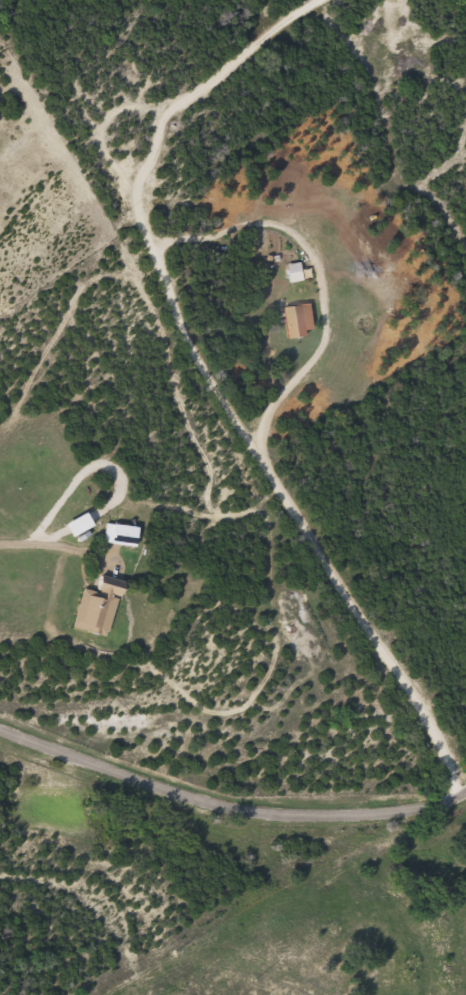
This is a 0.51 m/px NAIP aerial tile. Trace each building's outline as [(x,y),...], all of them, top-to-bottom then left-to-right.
[(291,281),(291,265),(301,265),(301,280),(291,281)] [(305,306),(308,337),(289,338),(286,308),(305,306)] [(137,547),(114,544),(115,526),(139,528),(137,547)] [(124,582),(111,638),(75,629),(85,590),(98,593),(102,577),(124,582)]
